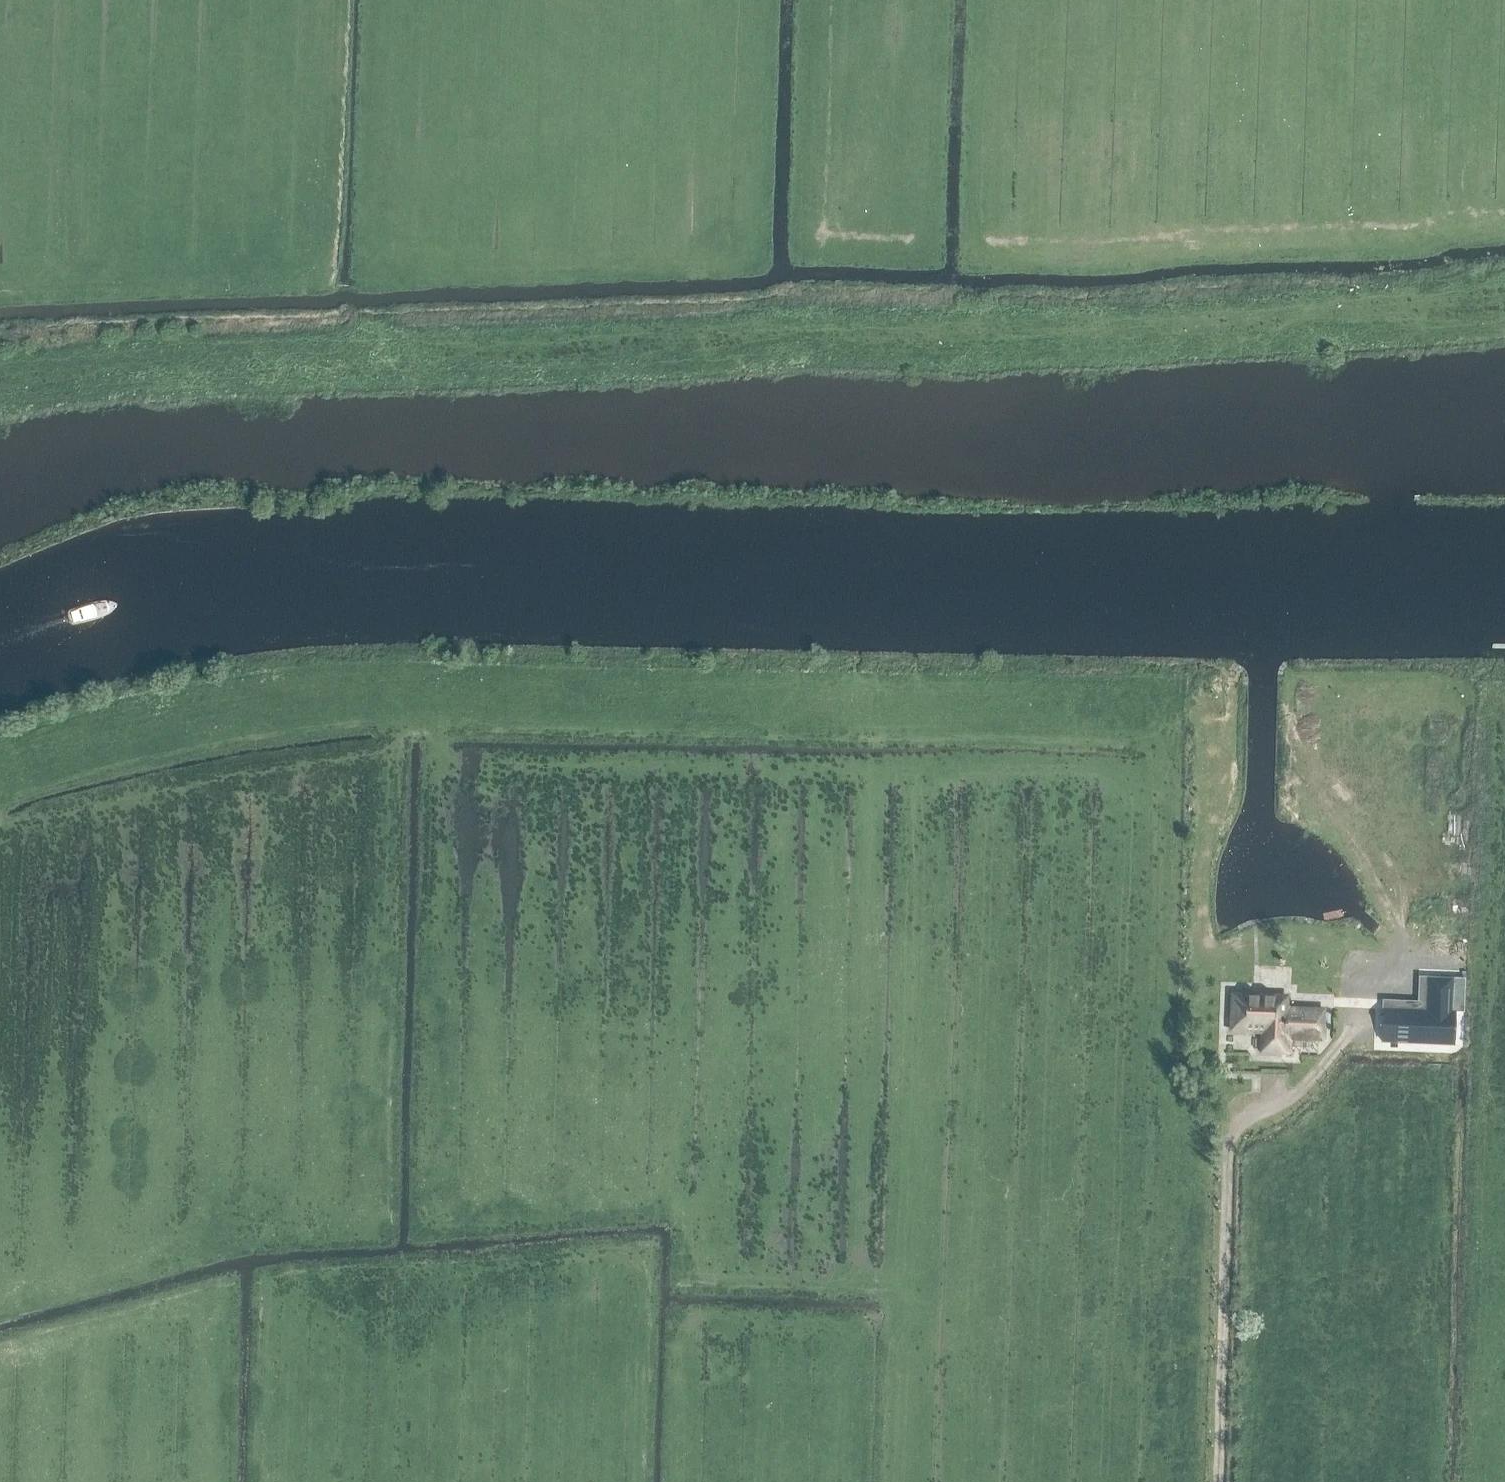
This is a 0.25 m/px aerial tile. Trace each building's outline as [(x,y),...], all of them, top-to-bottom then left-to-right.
[(1383,1010),(1381,1043),(1453,1046),(1454,1013),(1450,1013),(1452,979),(1427,978),(1426,1011),(1383,1010)] [(1323,1011),(1285,1010),(1286,997),(1232,995),(1231,1013),(1222,1013),(1221,1040),(1234,1040),(1235,1031),(1262,1032),(1261,1052),(1289,1054),(1289,1039),(1321,1040),(1323,1011)]
